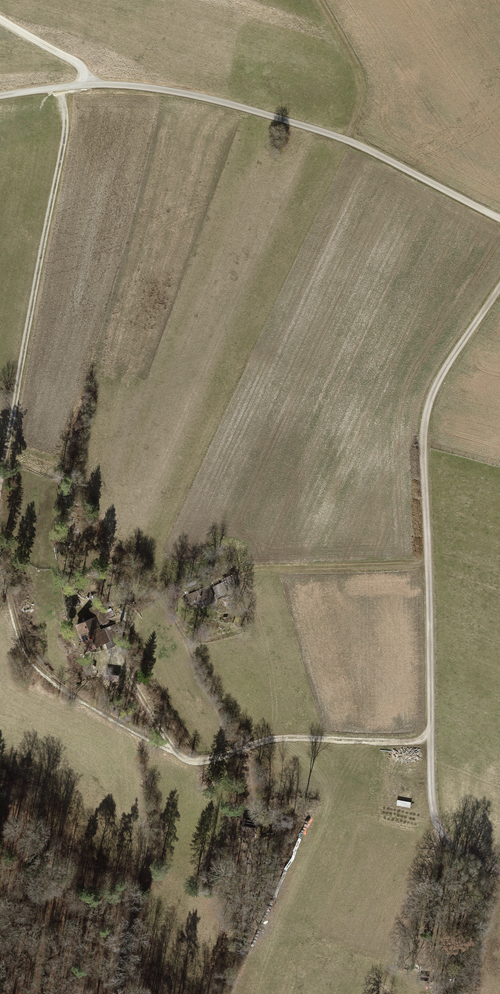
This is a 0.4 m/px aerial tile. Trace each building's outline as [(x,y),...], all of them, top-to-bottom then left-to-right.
[(227,593),(223,582),(213,586),(218,597),(227,593)] [(208,587),(189,595),(192,601),(197,599),(200,606),(214,600),(208,587)] [(109,641),(105,631),(100,633),(94,618),(78,625),(87,649),(109,641)] [(269,822),(263,821),(260,834),(266,835),(269,822)] [(240,835),(255,838),(257,828),(242,825),(240,835)]
